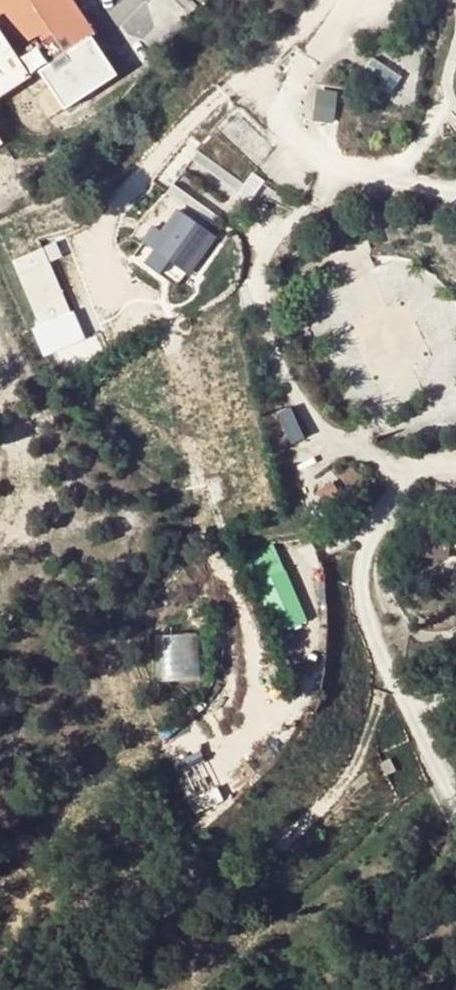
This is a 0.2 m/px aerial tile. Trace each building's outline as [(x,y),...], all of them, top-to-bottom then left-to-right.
[(66,106),(116,72),(92,34),(96,31),(76,0),(0,0),(0,18),(35,71),(40,68),(66,106)] [(0,24),(0,94),(32,73),(0,24)] [(317,117),(337,120),(341,91),(321,88),(317,117)] [(173,280),(179,269),(196,278),(223,231),(174,204),(150,247),(159,251),(150,268),(173,280)] [(328,479),(314,489),(330,510),(343,500),(328,479)] [(282,540),(252,551),(280,632),(310,622),(282,540)] [(158,680),(204,676),(201,631),(155,634),(158,680)]
